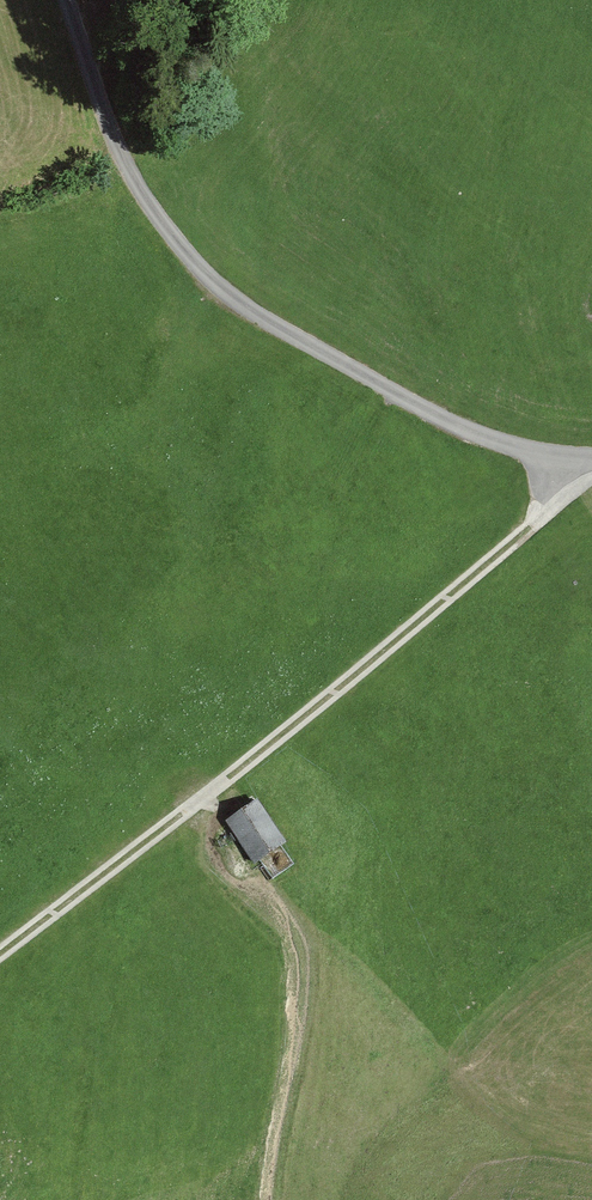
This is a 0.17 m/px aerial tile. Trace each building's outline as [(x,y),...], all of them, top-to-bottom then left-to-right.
[(274,802),(237,828),(267,869),(304,842),(274,802)]
